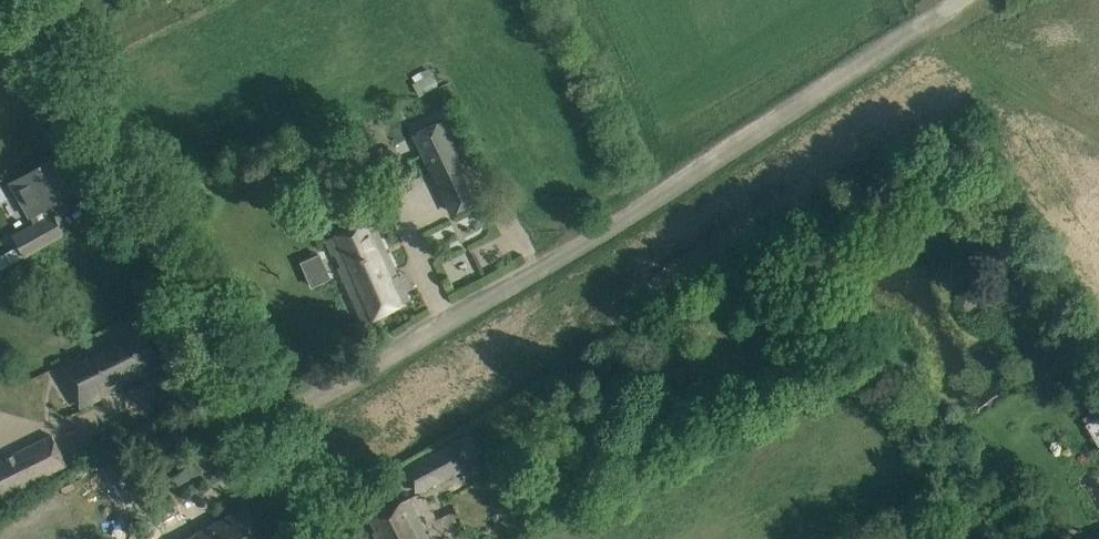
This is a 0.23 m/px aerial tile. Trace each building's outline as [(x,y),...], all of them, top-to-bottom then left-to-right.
[(416,135),(453,212),(479,200),(443,122),(416,135)] [(19,245),(0,255),(0,270),(64,233),(48,205),(72,192),(54,159),(29,173),(31,176),(14,186),(21,198),(25,196),(34,212),(35,214),(31,216),(34,221),(13,233),(19,245)] [(338,268),(363,323),(411,300),(373,218),(326,240),(333,256),(343,251),(348,263),(338,268)] [(145,322),(125,332),(59,365),(73,393),(81,389),(88,402),(166,364),(145,322)] [(1085,424),(1098,446),(1098,416),(1085,424)] [(67,467),(51,435),(0,460),(0,499),(67,467)] [(409,465),(422,491),(465,468),(452,443),(409,465)] [(376,538),(430,538),(410,497),(366,519),(368,523),(372,521),(376,531),(373,533),(376,538)] [(219,521),(229,538),(264,538),(246,506),(219,521)] [(168,529),(156,509),(140,518),(151,538),(168,529)] [(219,521),(187,538),(229,538),(219,521)]
